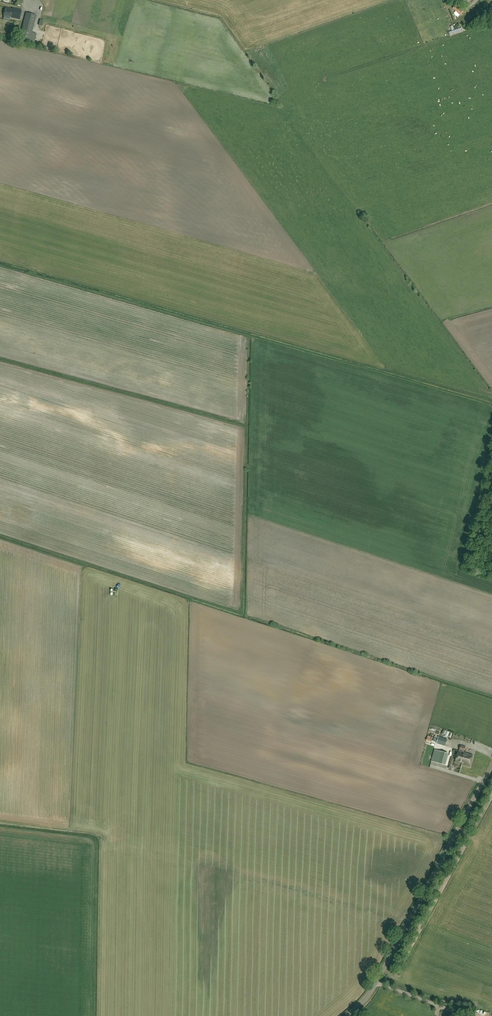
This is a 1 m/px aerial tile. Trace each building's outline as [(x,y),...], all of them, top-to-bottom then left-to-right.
[(458,18),(464,11),(457,4),(453,9),(457,13),(455,15),(458,18)] [(6,9),(4,17),(20,20),(22,11),(13,9),(12,10),(6,9)] [(33,46),(36,34),(32,33),(36,16),(26,13),(19,42),(33,46)] [(447,740),(439,737),(439,738),(435,736),(434,741),(437,742),(437,743),(445,746),(447,740)] [(473,755),(465,753),(464,753),(466,747),(461,746),(459,751),(455,762),(470,766),(473,755)] [(449,754),(435,750),(431,761),(446,765),(449,754)]
